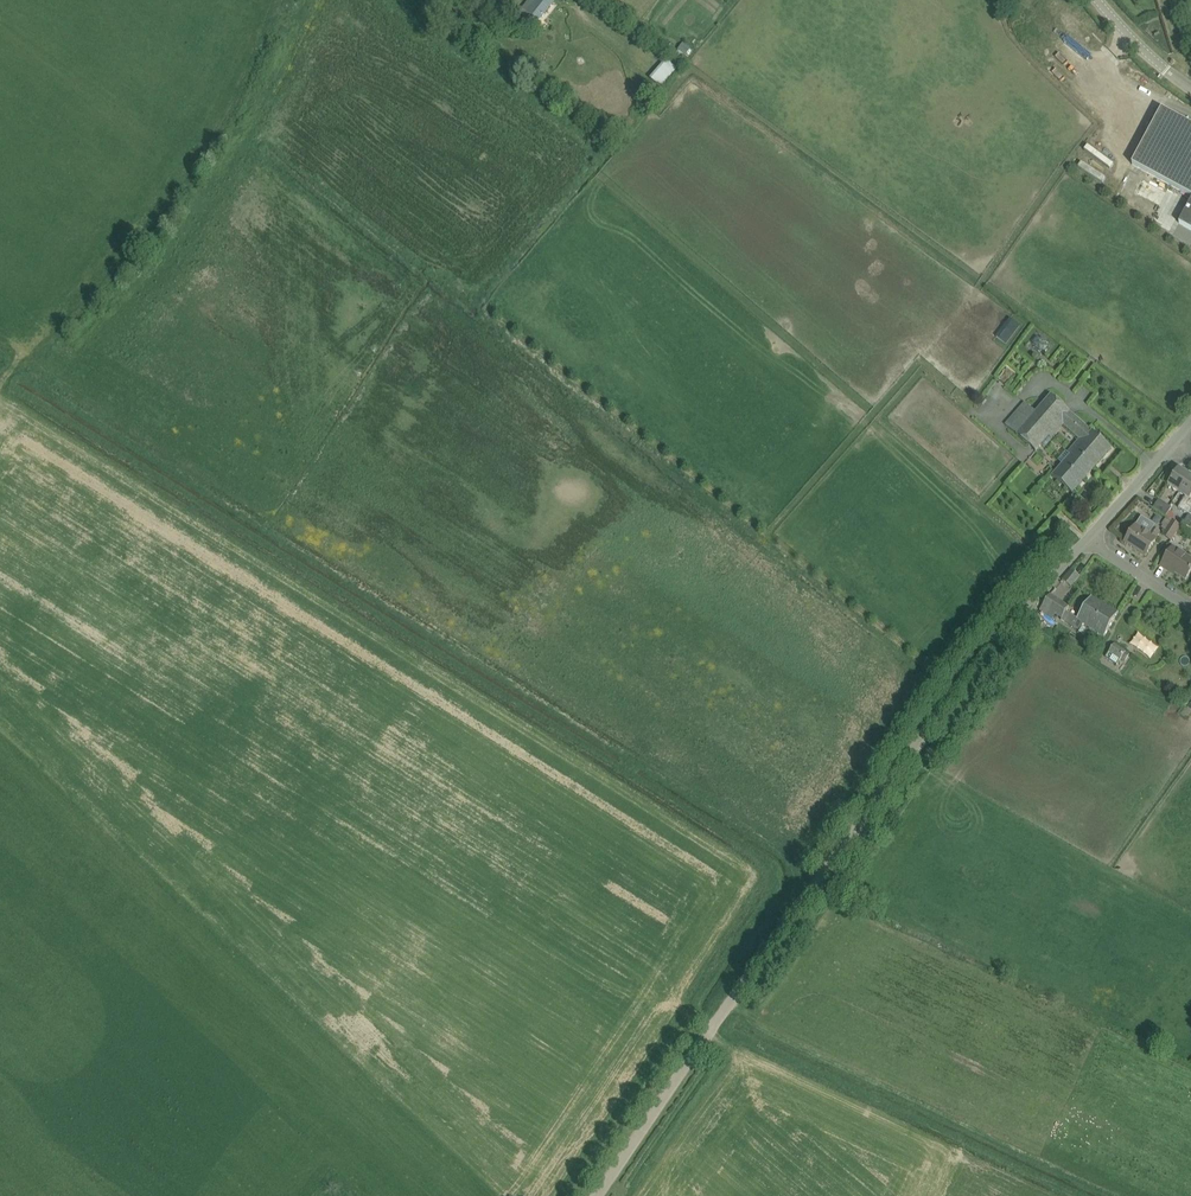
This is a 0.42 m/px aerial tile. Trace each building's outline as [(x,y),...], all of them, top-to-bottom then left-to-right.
[(526,13),(537,22),(549,7),(541,0),(536,0),(526,13)] [(677,51),(685,57),(691,49),(683,43),(677,51)] [(666,59),(650,77),(661,87),(677,69),(666,59)] [(1162,111),(1132,166),(1190,198),(1190,127),(1162,111)] [(1089,146),(1086,150),(1111,168),(1115,164),(1089,146)] [(1083,162),(1080,167),(1103,182),(1106,178),(1083,162)] [(1180,224),(1190,230),(1190,202),(1180,224)] [(1007,345),(1021,326),(1010,318),(996,337),(1007,345)] [(1069,451),(1072,454),(1053,476),(1073,494),(1112,449),(1052,396),(1036,414),(1028,406),(1009,428),(1036,452),(1050,436),(1053,439),(1065,425),(1080,439),(1069,451)] [(1169,485),(1180,492),(1190,476),(1179,469),(1169,485)] [(1190,514),(1190,512),(1190,476),(1180,492),(1186,497),(1180,507),(1190,514)] [(1166,516),(1172,508),(1159,500),(1154,508),(1166,516)] [(1160,532),(1154,528),(1156,525),(1142,517),(1125,543),(1146,556),(1157,539),(1156,538),(1160,532)] [(1172,520),(1163,536),(1171,541),(1181,526),(1172,520)] [(1173,547),(1161,566),(1171,572),(1172,570),(1186,580),(1190,572),(1190,559),(1173,547)] [(1072,571),(1071,570),(1063,580),(1064,580),(1071,587),(1080,577),(1072,571)] [(1051,594),(1043,606),(1080,630),(1085,623),(1105,636),(1119,613),(1092,596),(1080,617),(1068,608),(1069,606),(1061,601),(1051,594)] [(1040,629),(1044,623),(1036,617),(1031,623),(1040,629)] [(1122,657),(1125,660),(1129,654),(1114,645),(1106,657),(1117,664),(1122,657)]
